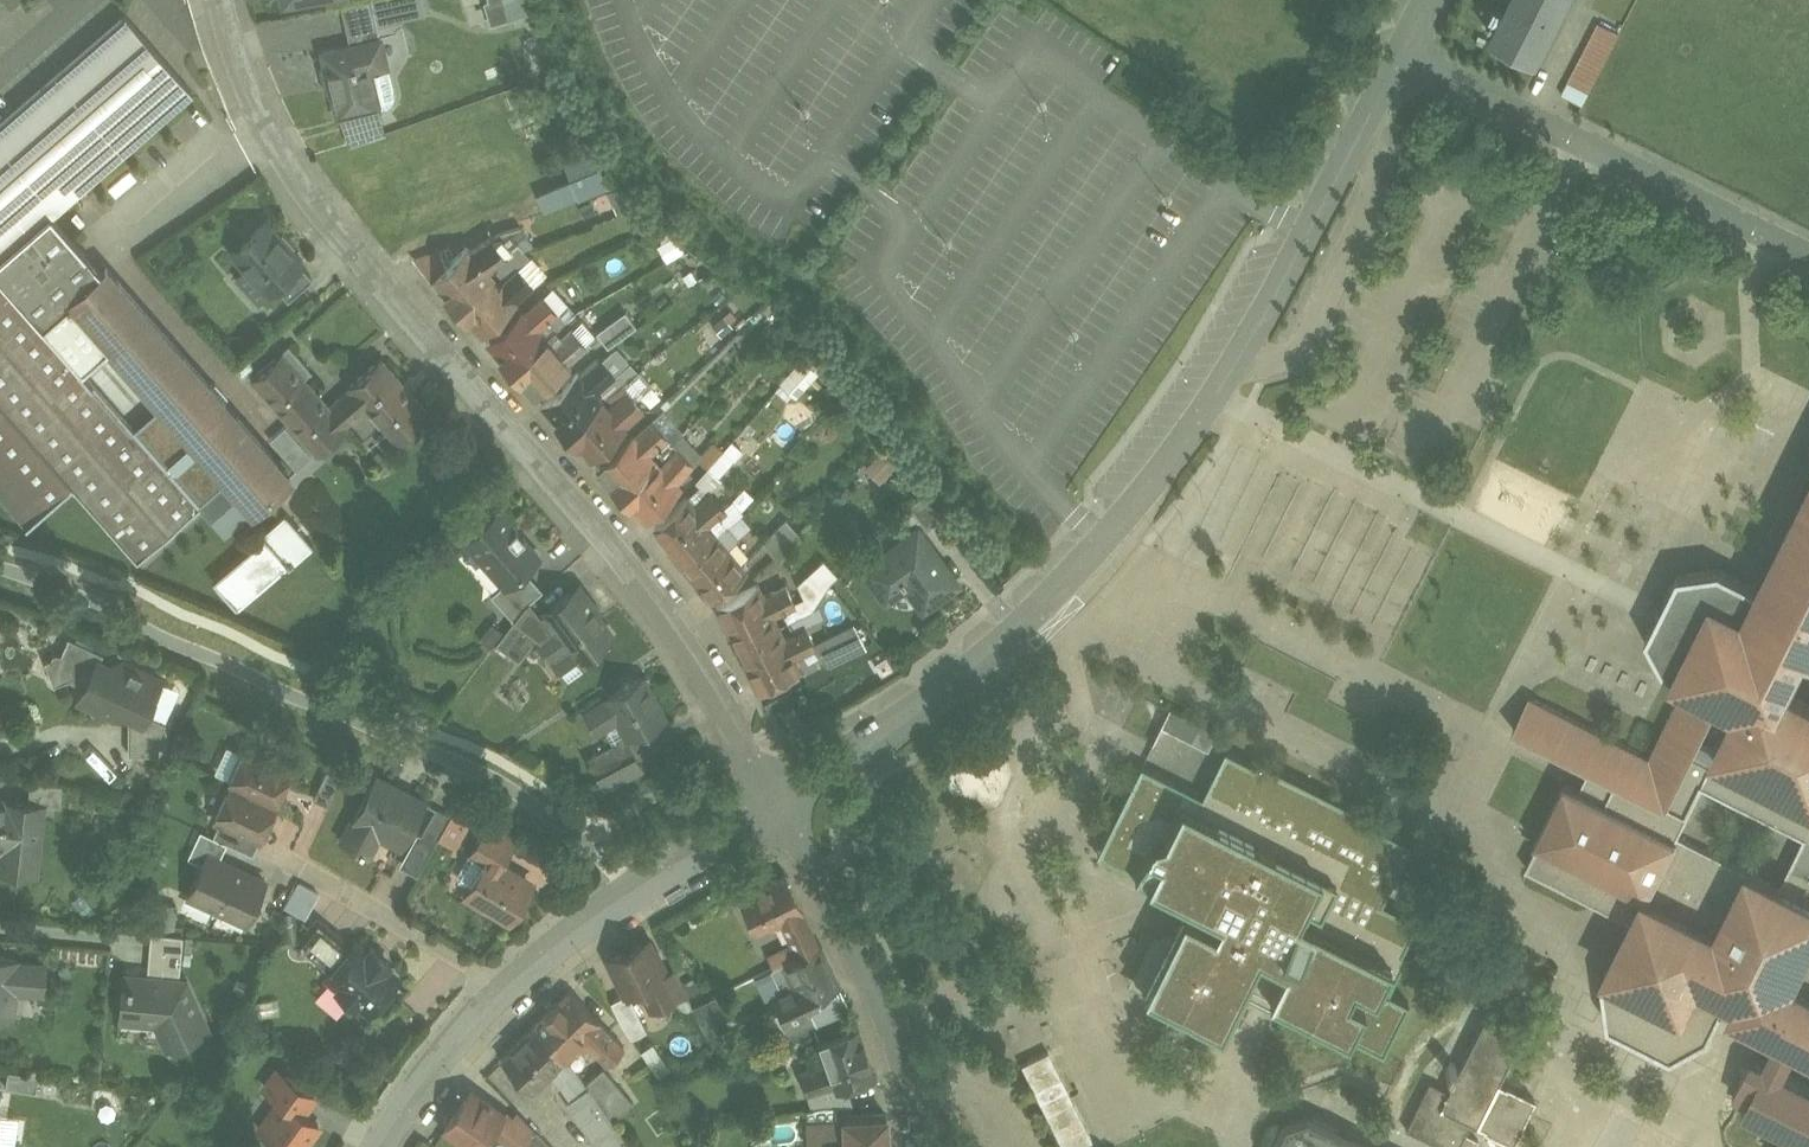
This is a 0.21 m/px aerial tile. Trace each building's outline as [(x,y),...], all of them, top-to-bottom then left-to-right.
[(341,6),(351,47),(381,39),(371,0),(367,0),(341,6)] [(497,24),(535,11),(531,0),(489,0),(497,24)] [(1495,34),(1536,55),(1565,0),(1512,0),(1495,34)] [(0,129),(0,263),(52,217),(191,94),(125,18),(0,129)] [(1599,20),(1568,81),(1589,92),(1620,31),(1599,20)] [(351,47),(323,54),(338,118),(342,118),(378,109),(380,108),(369,65),(386,61),(381,39),(351,47)] [(386,133),(378,109),(342,118),(349,144),(386,133)] [(614,190),(599,144),(568,154),(576,180),(543,191),(550,211),(614,190)] [(0,263),(0,279),(43,327),(69,304),(103,274),(87,256),(86,257),(52,217),(0,263)] [(267,224),(233,255),(247,271),(236,281),(257,305),(277,287),(289,301),(312,280),(300,266),(303,264),(291,250),(294,248),(282,235),(280,238),(267,224)] [(490,237),(472,253),(486,269),(504,253),(490,237)] [(673,259),(688,251),(681,238),(666,247),(673,259)] [(466,250),(434,279),(433,278),(431,280),(433,283),(434,282),(446,295),(445,296),(456,308),(492,276),(486,269),(472,253),(469,250),(470,250),(468,248),(465,250),(466,250)] [(518,269),(500,285),(515,302),(516,301),(533,286),(518,269)] [(212,389),(107,271),(103,274),(69,304),(109,350),(173,422),(214,469),(253,513),(292,479),(225,404),(228,400),(216,386),(212,389)] [(492,276),(456,308),(466,321),(467,320),(480,334),(479,334),(481,336),(483,334),(516,304),(516,305),(518,304),(516,301),(515,302),(500,285),(492,276)] [(28,527),(72,488),(138,562),(201,507),(188,491),(147,445),(83,373),(43,327),(0,279),(0,496),(28,527)] [(544,297),(526,313),(540,330),(558,314),(544,297)] [(109,350),(69,304),(43,327),(83,373),(109,350)] [(524,311),(487,343),(489,345),(490,345),(501,358),(500,358),(510,370),(547,338),(540,330),(526,313),(524,311)] [(620,322),(601,336),(608,346),(627,332),(620,322)] [(573,330),(555,346),(569,362),(587,346),(573,330)] [(547,338),(510,370),(521,382),(522,381),(533,394),(533,395),(535,397),(571,364),(569,362),(555,346),(547,338)] [(311,374),(289,349),(283,355),(282,354),(252,381),(317,456),(348,429),(347,427),(330,407),(304,379),(311,374)] [(431,415),(381,359),(348,388),(350,390),(330,407),(347,427),(367,409),(398,444),(431,415)] [(598,359),(580,375),(596,393),(614,377),(598,359)] [(818,376),(802,362),(782,384),(798,398),(818,376)] [(578,373),(542,405),(545,408),(545,407),(557,420),(556,421),(566,433),(603,401),(596,393),(580,375),(578,373)] [(628,393),(611,409),(625,426),(643,410),(628,393)] [(603,401),(566,433),(577,445),(577,444),(589,457),(591,460),(627,428),(625,426),(611,409),(603,401)] [(158,416),(153,420),(149,416),(144,421),(147,425),(142,430),(152,441),(147,445),(188,491),(214,469),(173,422),(167,427),(158,416)] [(654,422),(636,438),(650,454),(669,438),(654,422)] [(634,436),(597,467),(599,469),(600,469),(611,482),(610,483),(620,494),(657,462),(650,454),(636,438),(634,436)] [(716,444),(700,461),(716,476),(732,459),(716,444)] [(680,451),(662,467),(676,483),(694,468),(692,464),(680,451)] [(898,464),(884,452),(868,471),(882,483),(898,464)] [(657,462),(620,494),(630,506),(631,505),(643,518),(642,518),(644,520),(678,491),(678,486),(676,483),(662,467),(657,462)] [(712,494),(696,508),(710,524),(726,511),(712,494)] [(943,520),(926,501),(923,495),(910,507),(925,531),(943,520)] [(688,498),(655,524),(672,545),(668,549),(680,564),(718,534),(710,524),(696,508),(688,498)] [(516,531),(499,512),(465,542),(504,585),(506,588),(525,570),(539,558),(525,541),(526,539),(517,529),(516,531)] [(264,539),(213,582),(236,609),(287,566),(289,568),(294,563),(294,562),(305,552),(304,551),(311,544),(313,547),(314,546),(287,516),(262,537),(264,539)] [(788,520),(764,544),(776,555),(799,532),(788,520)] [(1781,586),(1738,565),(1696,571),(1679,606),(1664,599),(1658,610),(1653,621),(1668,628),(1664,635),(1681,671),(1696,679),(1657,757),(1540,698),(1525,728),(1599,766),(1589,783),(1686,831),(1712,781),(1808,830),(1808,530),(1781,586)] [(918,532),(865,571),(887,601),(888,600),(883,593),(898,582),(903,588),(907,586),(924,609),(957,584),(918,532)] [(747,570),(718,534),(680,564),(693,579),(697,576),(714,597),(747,570)] [(525,570),(506,588),(504,585),(491,596),(514,621),(515,620),(525,607),(543,591),(525,570)] [(758,586),(716,609),(726,626),(730,624),(741,646),(780,627),(774,616),(764,597),(758,586)] [(785,586),(764,597),(774,616),(795,604),(785,586)] [(586,593),(576,600),(570,591),(550,605),(553,609),(541,618),(552,632),(541,640),(555,659),(551,662),(566,681),(586,667),(581,660),(613,636),(598,615),(600,613),(586,593)] [(514,621),(497,645),(519,661),(537,637),(515,620),(514,621)] [(816,647),(826,666),(864,648),(853,625),(815,644),(816,647)] [(780,627),(741,646),(752,668),(748,670),(758,690),(801,669),(795,657),(786,638),(780,627)] [(807,628),(786,638),(795,657),(816,647),(815,644),(807,628)] [(163,681),(126,663),(122,671),(98,660),(78,702),(113,719),(117,710),(130,716),(129,754),(160,754),(160,738),(167,724),(147,715),(163,681)] [(643,678),(608,697),(609,699),(586,714),(598,733),(617,720),(627,739),(665,719),(643,678)] [(1179,706),(1151,755),(1199,781),(1226,732),(1179,706)] [(625,740),(590,758),(599,774),(634,756),(625,740)] [(230,783),(276,804),(292,769),(246,748),(230,783)] [(1393,821),(1271,760),(1268,766),(1237,751),(1215,796),(1153,765),(1110,852),(1241,917),(1240,919),(1209,904),(1166,988),(1249,1030),(1287,955),(1304,964),(1289,994),(1397,1049),(1421,999),(1401,989),(1416,959),(1405,954),(1422,918),(1388,901),(1418,842),(1389,828),(1393,821)] [(634,756),(599,774),(608,791),(642,772),(634,756)] [(344,779),(327,771),(314,799),(331,807),(344,779)] [(377,778),(342,843),(367,856),(368,854),(364,852),(375,833),(402,848),(425,804),(377,778)] [(1589,783),(1579,778),(1536,866),(1649,922),(1621,979),(1628,1021),(1651,1033),(1644,1044),(1653,1049),(1663,1054),(1670,1042),(1691,1052),(1727,1032),(1740,1005),(1747,1009),(1795,1032),(1782,1060),(1768,1053),(1763,1064),(1748,1094),(1762,1101),(1759,1107),(1808,1131),(1808,879),(1795,872),(1771,862),(1765,871),(1686,831),(1589,783)] [(63,784),(31,780),(28,804),(43,805),(61,807),(63,784)] [(277,805),(231,784),(215,819),(221,822),(234,828),(260,840),(277,805)] [(9,801),(8,804),(0,804),(0,850),(14,852),(12,873),(36,876),(43,805),(28,804),(9,801)] [(434,808),(420,836),(436,844),(450,817),(434,808)] [(234,828),(221,822),(214,837),(227,843),(234,828)] [(517,839),(489,823),(470,855),(484,864),(489,856),(502,864),(517,839)] [(201,831),(188,858),(202,865),(207,854),(219,860),(227,843),(214,837),(201,831)] [(1795,872),(1808,879),(1808,846),(1795,872)] [(219,860),(207,854),(202,865),(188,896),(248,923),(266,882),(219,860)] [(502,864),(489,856),(484,864),(470,855),(458,874),(460,879),(471,886),(471,887),(478,891),(475,897),(476,904),(485,909),(491,908),(511,920),(531,886),(518,879),(517,872),(502,864)] [(803,910),(786,873),(739,896),(757,933),(781,921),(792,945),(798,956),(820,945),(803,910)] [(300,881),(289,908),(313,917),(323,890),(300,881)] [(177,907),(158,905),(156,924),(175,926),(177,907)] [(183,934),(152,931),(148,976),(179,979),(183,934)] [(648,940),(608,959),(625,994),(626,995),(629,993),(641,988),(651,1010),(686,993),(675,969),(665,974),(648,940)] [(370,1014),(399,979),(387,970),(393,962),(373,946),(368,953),(354,942),(324,977),(370,1014)] [(798,956),(784,963),(795,985),(774,995),(787,1023),(788,1025),(811,1013),(812,1013),(806,1001),(841,985),(821,944),(820,945),(798,956)] [(792,945),(768,956),(774,967),(784,963),(798,956),(792,945)] [(13,1019),(16,987),(44,989),(43,991),(44,991),(47,964),(18,961),(18,959),(0,957),(0,1018),(13,1019)] [(148,976),(123,974),(120,1010),(155,1013),(170,1046),(208,1029),(185,980),(179,979),(148,976)] [(600,1021),(570,991),(533,1027),(563,1057),(583,1038),(600,1021)] [(647,1030),(629,993),(626,995),(625,994),(611,1001),(621,1021),(632,1038),(647,1030)] [(716,997),(694,1007),(707,1034),(729,1024),(716,997)] [(787,1023),(782,1026),(780,1023),(773,1026),(780,1041),(818,1027),(812,1013),(811,1013),(788,1025),(787,1023)] [(1493,1018),(1458,1089),(1437,1078),(1413,1128),(1453,1146),(1480,1146),(1484,1139),(1471,1133),(1478,1118),(1495,1126),(1494,1129),(1524,1143),(1546,1096),(1511,1079),(1532,1037),(1493,1018)] [(625,1046),(600,1021),(583,1038),(607,1063),(625,1046)] [(859,1025),(819,1040),(827,1063),(834,1083),(836,1088),(846,1085),(876,1074),(859,1025)] [(563,1057),(533,1027),(501,1058),(533,1091),(550,1074),(565,1059),(563,1057)] [(1053,1047),(1019,1065),(1061,1146),(1087,1146),(1100,1141),(1053,1047)] [(584,1080),(565,1059),(550,1074),(559,1083),(570,1098),(568,1100),(601,1146),(633,1146),(609,1113),(584,1080)] [(827,1063),(801,1072),(808,1092),(834,1083),(827,1063)] [(627,1098),(596,1067),(584,1080),(609,1113),(627,1098)] [(40,1075),(9,1070),(7,1087),(38,1091),(40,1075)] [(314,1095),(280,1070),(266,1088),(282,1099),(283,1098),(302,1112),(314,1095)] [(834,1083),(808,1092),(814,1107),(824,1105),(837,1104),(853,1103),(846,1085),(836,1088),(834,1083)] [(445,1127),(473,1146),(480,1146),(492,1130),(516,1146),(522,1146),(525,1143),(526,1143),(527,1142),(515,1129),(516,1128),(510,1119),(471,1091),(445,1127)] [(283,1098),(282,1099),(260,1129),(285,1146),(303,1146),(319,1125),(302,1112),(283,1098)] [(837,1104),(826,1105),(824,1105),(814,1107),(808,1109),(810,1124),(838,1119),(837,1104)] [(1321,1108),(1291,1117),(1276,1146),(1401,1146),(1321,1108)] [(844,1116),(844,1118),(838,1119),(810,1124),(811,1146),(819,1146),(889,1146),(887,1114),(844,1116)] [(536,1129),(534,1131),(535,1132),(527,1142),(526,1143),(531,1146),(553,1146),(536,1129)]
